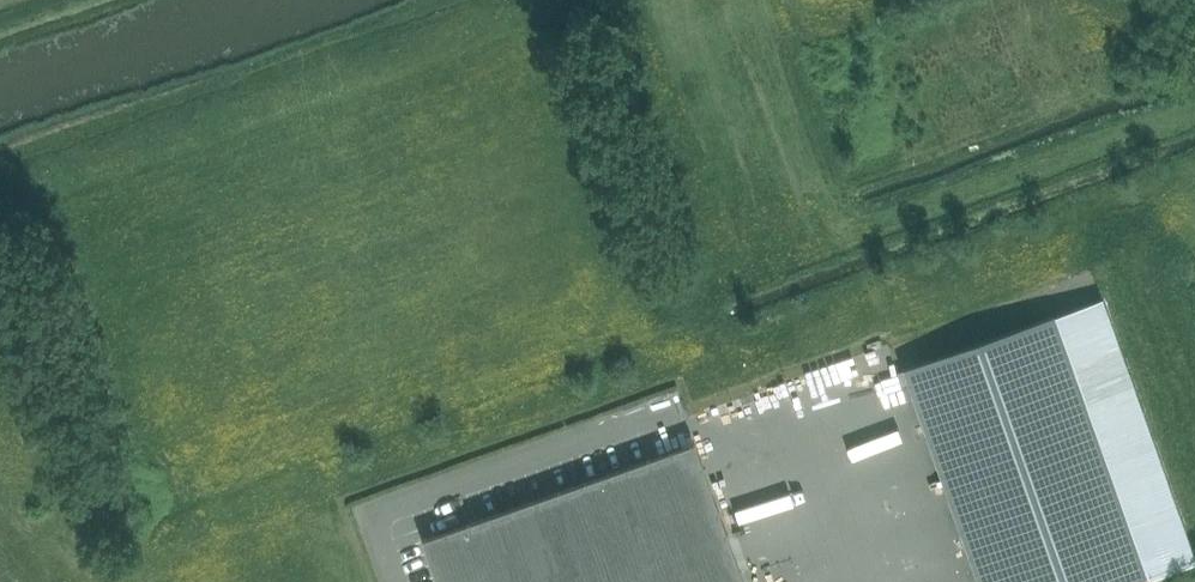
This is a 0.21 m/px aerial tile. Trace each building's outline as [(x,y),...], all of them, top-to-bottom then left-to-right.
[(906,368),(980,581),(1131,581),(1150,575),(1056,315),(906,368)] [(422,541),(436,581),(744,581),(694,444),(422,541)]
